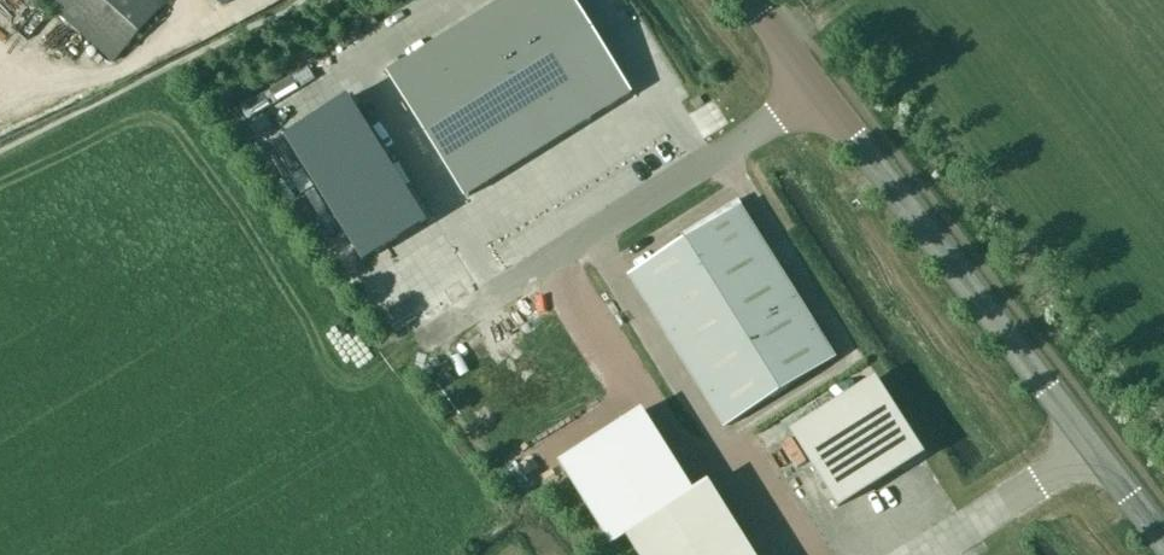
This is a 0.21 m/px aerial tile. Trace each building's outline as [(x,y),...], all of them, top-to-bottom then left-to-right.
[(114,64),(167,4),(162,0),(42,0),(114,64)] [(215,9),(228,0),(204,0),(215,9)] [(465,197),(630,94),(572,0),(503,0),(387,72),(465,197)] [(347,98),(284,137),(362,261),(425,222),(347,98)] [(764,241),(738,199),(696,225),(699,231),(632,273),(728,426),(831,361),(758,244),(764,241)] [(875,380),(793,432),(839,506),(922,454),(875,380)] [(610,393),(613,407),(630,403),(627,389),(610,393)] [(641,411),(559,462),(611,545),(626,535),(638,554),(753,554),(708,483),(693,493),(641,411)]
